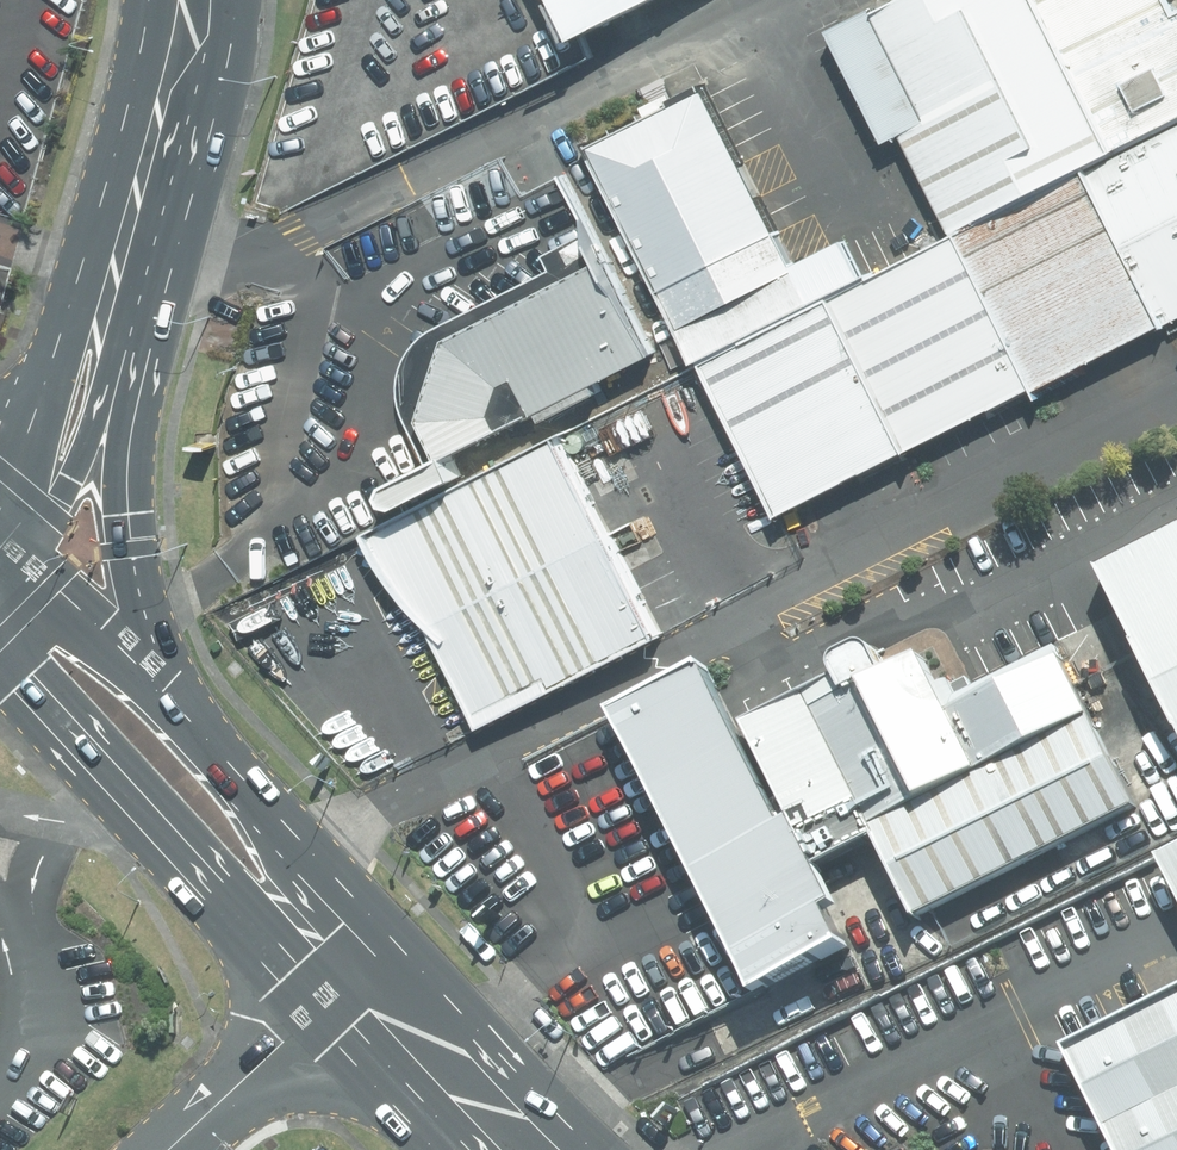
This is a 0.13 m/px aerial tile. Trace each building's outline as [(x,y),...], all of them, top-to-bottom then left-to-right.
[(568,45),(658,0),(545,0),(568,45)] [(1080,171),(1111,155),(1031,0),(899,0),(843,28),(951,233),(1080,171)] [(1111,155),(1176,121),(1176,19),(1175,20),(1165,0),(1031,0),(1111,155)] [(863,278),(844,243),(792,270),(702,96),(583,153),(695,363),(863,278)] [(1080,171),(1162,329),(1176,321),(1176,122),(1111,155),(1080,171)] [(1160,328),(1080,171),(951,233),(863,278),(695,363),(776,521),(1160,328)] [(436,464),(650,359),(597,268),(443,344),(416,425),(436,464)] [(554,442),(364,537),(422,622),(475,732),(654,642),(554,442)] [(1093,576),(1176,739),(1176,533),(1093,576)] [(603,719),(744,1000),(837,955),(817,917),(829,912),(807,871),(868,841),(863,831),(867,829),(972,776),(913,660),(879,678),(862,647),(830,662),(825,672),(832,684),(731,733),(699,671),(603,719)] [(977,774),(1085,720),(1051,648),(942,703),(977,774)] [(1085,720),(867,829),(915,921),(1128,811),(1085,720)] [(1157,865),(1176,904),(1176,854),(1157,865)] [(1108,1149),(1176,1149),(1176,997),(1060,1058),(1108,1149)]
